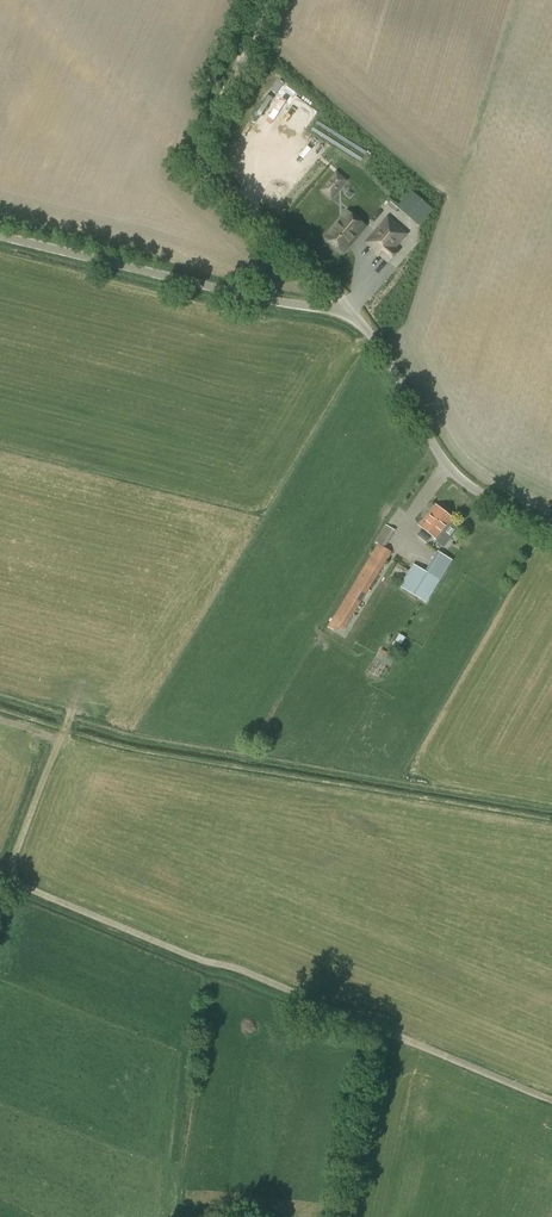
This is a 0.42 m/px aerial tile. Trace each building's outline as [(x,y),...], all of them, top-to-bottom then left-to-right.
[(331,200),(348,180),(336,171),(320,190),(331,200)] [(420,225),(433,209),(422,200),(414,211),(409,206),(404,212),(420,225)] [(343,252),(364,226),(347,212),(326,237),(343,252)] [(388,261),(397,251),(393,248),(405,234),(388,219),(368,243),(373,248),(379,254),(379,253),(388,261)] [(419,525),(422,528),(416,534),(427,543),(433,537),(437,540),(441,535),(449,541),(459,529),(451,522),(454,520),(435,505),(419,525)] [(391,551),(385,548),(378,543),(365,563),(379,572),(391,551)] [(439,580),(452,559),(438,551),(425,571),(413,564),(400,586),(426,602),(439,580)] [(367,591),(379,572),(365,563),(353,583),(367,591)] [(355,611),(367,591),(353,583),(342,603),(355,611)] [(343,631),(355,611),(342,603),(330,623),(327,627),(336,632),(338,628),(343,631)] [(390,666),(395,657),(381,649),(369,671),(381,678),(389,665),(390,666)]
